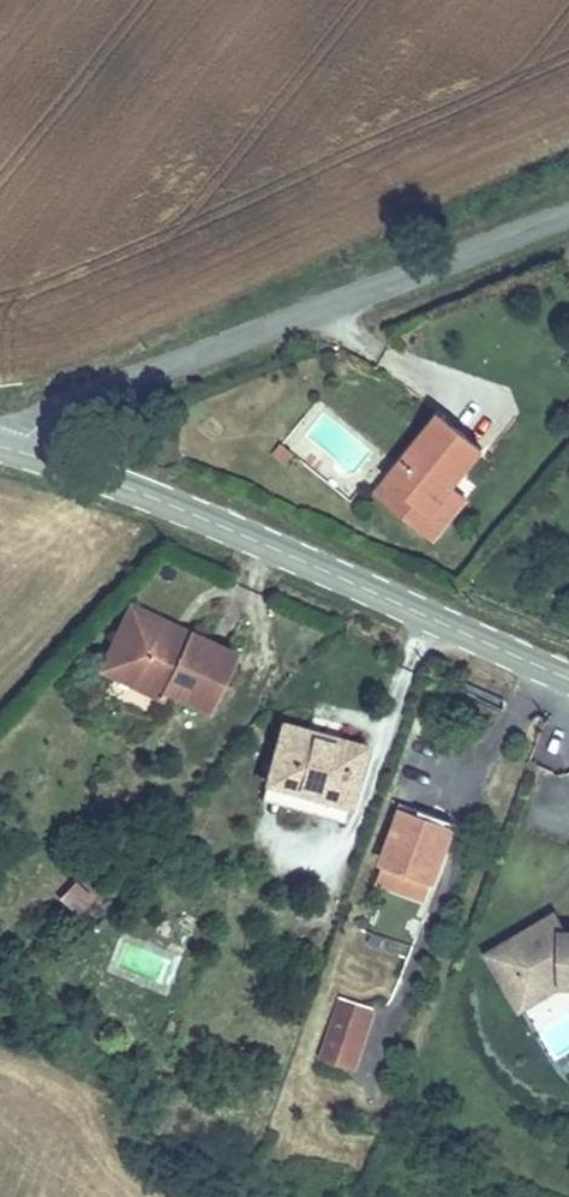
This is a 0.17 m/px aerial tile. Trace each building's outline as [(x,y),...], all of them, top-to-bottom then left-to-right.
[(445,405),(391,472),(433,508),(461,474),(488,441),(445,405)] [(559,419),(568,426),(568,405),(559,419)] [(433,508),(391,472),(381,485),(434,532),(476,487),(461,474),(433,508)] [(170,667),(174,658),(128,639),(148,592),(194,610),(204,603),(138,574),(109,642),(170,667)] [(128,639),(174,658),(221,677),(245,620),(204,603),(194,610),(148,592),(128,639)] [(259,755),(341,776),(353,722),(272,701),(259,755)] [(424,865),(449,796),(415,784),(416,780),(401,775),(375,849),(424,865)] [(73,918),(93,900),(74,879),(54,897),(73,918)] [(492,926),(514,985),(561,967),(568,967),(568,924),(545,923),(540,910),(492,926)] [(398,1015),(410,975),(370,963),(358,1002),(398,1015)]
